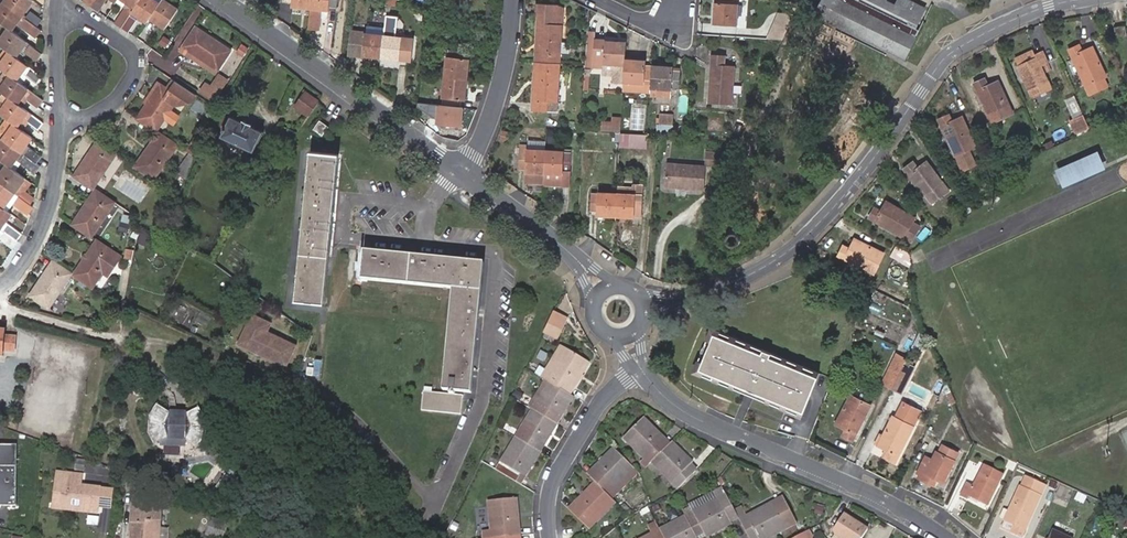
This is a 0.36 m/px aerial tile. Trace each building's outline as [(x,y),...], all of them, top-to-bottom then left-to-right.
[(36,27),(41,20),(28,10),(33,2),(31,0),(5,0),(3,2),(36,27)] [(91,7),(99,12),(107,0),(96,0),(91,7)] [(122,28),(140,0),(123,0),(126,2),(123,7),(125,9),(115,23),(122,28)] [(128,32),(138,17),(146,23),(150,18),(160,3),(155,0),(140,0),(122,28),(128,32)] [(150,18),(165,28),(178,9),(165,0),(162,0),(160,3),(150,18)] [(312,9),(313,0),(287,0),(287,4),(293,5),(293,7),(312,9)] [(312,9),(310,27),(321,29),(322,18),(329,18),(330,7),(337,7),(338,0),(313,0),(312,9)] [(738,0),(716,0),(715,15),(720,16),(719,24),(736,26),(738,0)] [(816,12),(908,55),(913,44),(901,38),(900,41),(886,35),(888,32),(872,25),(870,28),(855,21),(865,1),(862,0),(854,0),(845,19),(834,14),(837,8),(822,0),(816,12)] [(822,0),(837,8),(834,14),(845,19),(854,0),(822,0)] [(865,1),(855,21),(870,28),(872,25),(888,32),(886,35),(900,41),(901,38),(913,44),(921,27),(917,25),(926,7),(910,0),(900,0),(897,6),(886,0),(862,0),(865,1)] [(12,31),(17,24),(35,38),(41,30),(36,27),(3,2),(0,7),(0,22),(9,29),(12,31)] [(541,3),(538,62),(561,63),(562,52),(569,53),(570,43),(562,42),(564,4),(541,3)] [(775,36),(791,37),(793,14),(777,12),(775,36)] [(386,24),(387,16),(385,16),(377,15),(377,14),(376,23),(386,24)] [(390,15),(388,32),(398,33),(400,16),(390,15)] [(384,36),(385,27),(368,25),(367,34),(359,33),(357,51),(365,52),(364,55),(382,57),(384,36)] [(1125,26),(1115,28),(1117,37),(1126,36),(1125,26)] [(1114,34),(1111,27),(1104,30),(1107,37),(1114,34)] [(230,51),(196,28),(181,51),(201,65),(204,60),(218,69),(230,51)] [(20,60),(26,53),(36,61),(42,54),(12,31),(9,29),(0,40),(0,45),(5,49),(9,52),(20,60)] [(613,83),(624,83),(625,68),(625,63),(625,62),(626,46),(618,45),(618,41),(608,40),(608,39),(597,39),(597,32),(588,32),(587,68),(595,69),(605,69),(604,74),(613,75),(613,83)] [(384,36),(382,57),(400,59),(401,56),(408,57),(410,39),(384,36)] [(163,37),(159,43),(164,47),(169,41),(163,37)] [(247,49),(241,45),(237,52),(243,56),(247,49)] [(1077,55),(1074,48),(1069,51),(1090,93),(1107,85),(1104,77),(1106,76),(1093,48),(1077,55)] [(22,84),(28,77),(37,84),(42,77),(20,60),(9,52),(5,49),(0,56),(0,68),(5,71),(22,84)] [(446,77),(467,79),(470,60),(466,59),(467,51),(449,49),(446,77)] [(1019,67),(1033,96),(1050,88),(1041,66),(1047,63),(1042,52),(1036,55),(1038,59),(1019,67)] [(726,56),(712,55),(711,79),(715,79),(714,94),(710,94),(709,103),(732,104),(734,66),(726,66),(726,56)] [(218,69),(204,60),(201,65),(215,74),(218,69)] [(646,60),(633,60),(633,63),(625,63),(625,68),(624,83),(623,92),(651,93),(651,87),(652,71),(652,66),(646,66),(646,60)] [(561,63),(538,62),(536,110),(558,111),(561,63)] [(652,71),(651,87),(651,93),(650,102),(671,103),(672,89),(679,89),(680,68),(660,67),(660,71),(652,71)] [(44,101),(22,84),(5,71),(0,78),(0,91),(1,92),(9,98),(18,105),(24,97),(28,100),(38,108),(44,101)] [(220,93),(228,80),(219,74),(211,87),(220,93)] [(465,100),(467,79),(446,77),(442,105),(460,107),(461,99),(465,100)] [(983,88),(980,80),(975,83),(992,122),(1012,113),(998,81),(988,86),(983,88)] [(147,105),(161,84),(157,82),(144,103),(147,105)] [(172,92),(161,84),(147,105),(138,119),(156,131),(164,119),(168,113),(170,110),(174,103),(178,106),(197,104),(200,98),(178,83),(172,92)] [(44,124),(22,108),(18,105),(9,98),(1,92),(0,94),(0,114),(7,119),(23,131),(28,123),(39,131),(44,124)] [(309,117),(318,103),(319,102),(306,92),(295,107),(309,117)] [(22,108),(28,100),(24,97),(18,105),(22,108)] [(173,125),(179,117),(170,110),(168,113),(164,119),(173,125)] [(659,132),(674,133),(675,115),(660,114),(659,132)] [(621,133),(621,124),(622,115),(612,115),(612,121),(602,121),(602,131),(616,132),(621,133)] [(949,115),(944,117),(947,124),(952,122),(949,115)] [(1075,136),(1090,129),(1084,115),(1069,122),(1075,136)] [(947,124),(944,117),(939,119),(963,173),(976,166),(969,149),(975,146),(963,118),(952,122),(947,124)] [(253,151),(262,133),(251,127),(252,125),(243,121),(242,123),(231,118),(222,137),(253,151)] [(23,131),(7,119),(0,129),(0,137),(3,139),(21,153),(27,146),(33,138),(23,131)] [(328,127),(320,121),(313,130),(322,136),(328,127)] [(559,131),(550,131),(550,139),(558,140),(559,131)] [(177,145),(159,133),(135,167),(154,180),(177,145)] [(648,134),(621,133),(621,142),(620,147),(648,149),(648,134)] [(203,141),(194,137),(186,151),(189,153),(196,157),(203,141)] [(7,165),(11,167),(16,160),(21,153),(3,139),(0,142),(0,159),(7,165)] [(116,154),(97,142),(74,176),(93,188),(116,154)] [(1054,147),(1052,142),(1043,146),(1045,151),(1054,147)] [(545,173),(546,150),(528,149),(528,145),(522,145),(522,149),(521,149),(519,168),(526,168),(526,172),(545,173)] [(37,165),(43,158),(27,146),(21,153),(25,156),(37,165)] [(545,173),(544,183),(563,184),(564,170),(571,171),(572,152),(546,150),(545,173)] [(1096,151),(1054,169),(1061,186),(1103,168),(1096,151)] [(325,303),(339,155),(310,152),(296,300),(325,303)] [(708,152),(706,166),(716,167),(717,153),(708,152)] [(25,156),(21,153),(16,160),(20,162),(25,156)] [(196,157),(189,153),(176,172),(186,178),(196,157)] [(729,155),(723,153),(719,162),(725,165),(729,155)] [(40,167),(37,165),(25,156),(20,162),(35,174),(40,167)] [(915,171),(910,165),(905,169),(924,194),(926,192),(933,201),(945,192),(938,184),(942,181),(928,162),(919,169),(915,171)] [(914,162),(910,165),(915,171),(919,169),(914,162)] [(704,189),(706,166),(668,163),(666,186),(704,189)] [(0,174),(0,182),(14,193),(25,179),(11,167),(7,165),(0,174)] [(25,179),(14,193),(30,205),(35,198),(25,191),(31,183),(25,179)] [(3,208),(14,193),(0,182),(0,206),(3,208)] [(634,188),(618,187),(618,194),(616,213),(624,214),(624,216),(633,217),(634,214),(641,214),(643,186),(634,185),(634,188)] [(114,203),(96,190),(73,225),(91,237),(114,203)] [(3,208),(9,212),(14,204),(27,214),(32,207),(30,205),(14,193),(3,208)] [(616,213),(618,194),(592,193),(591,211),(599,212),(598,215),(609,216),(609,213),(616,213)] [(880,217),(873,213),(870,218),(912,241),(921,225),(913,221),(915,218),(888,202),(883,211),(880,217)] [(16,241),(22,234),(6,222),(11,215),(9,212),(3,208),(0,206),(0,229),(16,241)] [(969,206),(964,209),(968,215),(973,211),(969,206)] [(876,207),(873,213),(880,217),(883,211),(876,207)] [(129,233),(131,216),(123,215),(119,230),(129,233)] [(13,250),(18,243),(16,241),(0,229),(0,240),(13,250)] [(724,238),(723,241),(723,243),(724,246),(727,248),(729,250),(732,250),(735,250),(738,248),(740,246),(741,243),(741,240),(740,237),(738,234),(736,233),(733,232),(730,232),(727,233),(725,235),(724,238)] [(147,239),(140,235),(136,241),(144,245),(147,239)] [(848,254),(842,251),(840,256),(873,273),(883,253),(856,239),(851,249),(848,254)] [(74,275),(76,276),(93,287),(102,273),(108,276),(121,257),(97,241),(74,275)] [(845,246),(842,251),(848,254),(851,249),(845,246)] [(892,255),(910,266),(909,254),(897,246),(892,255)] [(133,250),(126,248),(124,258),(131,260),(133,250)] [(483,263),(365,252),(362,280),(453,289),(444,390),(449,391),(449,395),(424,392),(422,411),(461,415),(462,396),(457,396),(457,392),(471,393),(483,263)] [(48,308),(59,292),(72,273),(54,261),(30,296),(48,308)] [(554,312),(545,331),(547,332),(554,335),(557,337),(567,318),(554,312)] [(254,313),(250,321),(270,331),(274,324),(254,313)] [(270,331),(250,321),(239,344),(255,352),(257,350),(261,350),(264,353),(263,356),(288,369),(300,346),(270,331)] [(712,342),(715,335),(763,355),(765,351),(713,330),(708,341),(712,342)] [(0,332),(0,356),(3,357),(3,351),(15,352),(16,333),(0,332)] [(554,335),(547,332),(544,337),(552,340),(554,335)] [(772,354),(765,351),(763,355),(715,335),(712,342),(708,341),(700,361),(704,363),(701,370),(804,412),(819,377),(770,357),(772,354)] [(545,380),(564,348),(560,346),(546,370),(540,367),(535,374),(545,380)] [(574,388),(589,364),(564,348),(545,380),(548,382),(566,393),(570,386),(574,388)] [(820,373),(772,354),(770,357),(819,377),(820,373)] [(893,389),(907,359),(897,354),(882,383),(893,389)] [(917,364),(907,359),(893,389),(902,393),(917,364)] [(704,363),(700,361),(696,373),(803,416),(804,412),(701,370),(704,363)] [(545,380),(529,408),(531,410),(548,382),(545,380)] [(548,382),(531,410),(553,423),(558,416),(561,418),(574,397),(570,395),(566,393),(548,382)] [(570,386),(566,393),(570,395),(574,388),(570,386)] [(949,387),(946,394),(952,407),(957,405),(949,387)] [(523,397),(515,392),(512,398),(520,403),(523,397)] [(871,405),(851,395),(837,424),(846,429),(844,435),(853,440),(871,405)] [(203,419),(197,407),(185,413),(185,407),(178,410),(178,413),(170,413),(159,405),(151,417),(151,431),(157,443),(171,436),(175,441),(181,437),(194,446),(202,435),(203,419)] [(900,419),(913,426),(920,412),(906,405),(899,419),(900,419)] [(531,410),(515,437),(536,450),(541,443),(544,446),(557,425),(553,423),(531,410)] [(900,419),(899,419),(893,416),(884,435),(879,445),(889,450),(886,456),(896,461),(913,426),(900,419)] [(641,463),(645,468),(651,462),(666,448),(660,441),(664,438),(643,418),(623,438),(644,459),(641,463)] [(879,445),(884,435),(880,433),(875,443),(879,445)] [(515,437),(496,470),(517,482),(521,475),(525,477),(540,453),(536,450),(515,437)] [(670,444),(664,438),(660,441),(666,448),(670,444)] [(692,463),(672,442),(670,444),(666,448),(651,462),(679,489),(695,472),(689,466),(692,463)] [(541,443),(536,450),(540,453),(544,446),(541,443)] [(0,445),(0,506),(18,506),(18,445),(0,445)] [(924,476),(922,480),(934,485),(937,479),(944,482),(958,452),(942,445),(939,452),(937,451),(932,460),(926,456),(918,472),(920,473),(924,476)] [(634,468),(614,448),(594,469),(597,472),(591,478),(595,482),(608,495),(634,468)] [(698,469),(692,463),(689,466),(695,472),(698,469)] [(1002,475),(984,466),(974,487),(967,484),(961,496),(968,499),(970,495),(988,504),(1002,475)] [(612,499),(639,472),(634,468),(608,495),(612,499)] [(597,472),(594,469),(588,475),(591,478),(597,472)] [(85,475),(58,472),(55,503),(100,507),(103,487),(84,485),(85,475)] [(521,475),(517,482),(521,485),(525,477),(521,475)] [(1026,490),(1031,479),(1027,477),(1021,488),(1026,490)] [(1014,525),(1012,532),(1022,536),(1045,486),(1031,479),(1026,490),(1021,488),(1020,488),(1005,521),(1014,525)] [(612,499),(608,495),(595,482),(575,503),(578,507),(572,513),(589,530),(616,503),(612,499)] [(734,510),(722,487),(688,505),(692,512),(703,533),(706,537),(731,524),(729,520),(737,516),(734,510)] [(1073,501),(1082,505),(1086,496),(1077,492),(1073,501)] [(160,528),(162,499),(134,496),(132,524),(135,524),(134,532),(131,532),(131,537),(159,537),(160,528)] [(746,516),(739,520),(749,537),(758,537),(767,537),(797,523),(783,496),(746,516)] [(483,537),(492,537),(515,536),(515,527),(519,527),(517,498),(488,501),(491,530),(482,531),(483,537)] [(100,507),(55,503),(54,509),(100,514),(100,507)] [(578,507),(575,503),(569,509),(572,513),(578,507)] [(625,504),(622,507),(630,515),(634,513),(625,504)] [(826,507),(817,504),(814,513),(823,516),(826,507)] [(741,506),(734,510),(737,516),(739,520),(746,516),(741,506)] [(692,512),(659,529),(664,537),(697,537),(696,537),(703,533),(692,512)] [(837,533),(845,537),(866,537),(873,527),(851,512),(837,533)] [(739,520),(737,516),(729,520),(731,524),(739,520)] [(212,518),(207,536),(212,537),(223,537),(227,523),(212,518)] [(1002,527),(1012,532),(1014,525),(1005,521),(1002,527)] [(655,522),(647,526),(651,534),(643,537),(664,537),(659,529),(655,522)] [(169,529),(160,528),(159,537),(168,537),(169,529)]
